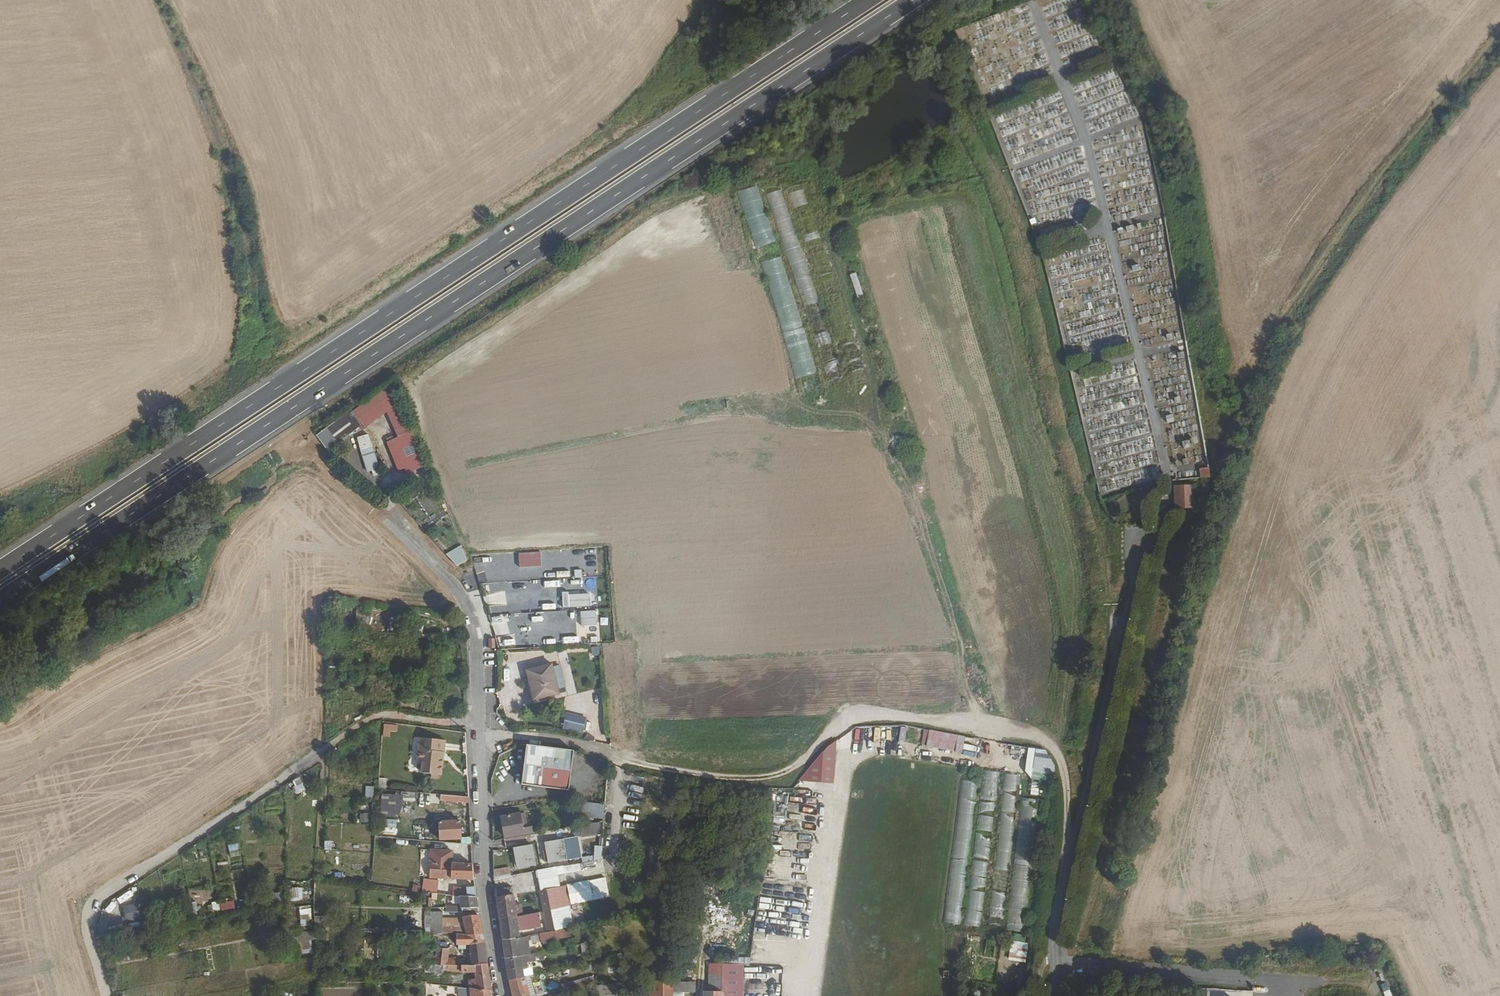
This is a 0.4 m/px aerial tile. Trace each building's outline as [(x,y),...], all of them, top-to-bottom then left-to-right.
[(756,186),(737,191),(746,224),(765,218),(756,186)] [(788,192),(791,207),(805,205),(802,189),(788,192)] [(807,342),(787,346),(793,379),(814,375),(807,342)] [(833,344),(819,348),(827,378),(841,373),(833,344)] [(400,473),(426,461),(391,390),(314,428),(323,447),(362,428),(361,426),(387,414),(397,435),(384,442),(400,473)] [(355,437),(367,472),(379,468),(367,433),(355,437)] [(1200,469),(1201,478),(1211,478),(1209,468),(1200,469)] [(1174,510),(1195,509),(1194,485),(1173,485),(1174,510)] [(447,550),(453,565),(466,560),(461,545),(447,550)] [(372,628),(388,627),(388,611),(371,611),(372,628)] [(590,647),(592,655),(599,654),(598,645),(590,647)] [(518,669),(525,695),(550,689),(543,663),(518,669)] [(584,732),(586,715),(564,712),(562,728),(584,732)] [(921,745),(962,752),(964,735),(923,728),(921,745)] [(418,738),(416,761),(422,762),(421,773),(431,774),(430,778),(438,779),(438,775),(441,775),(442,760),(439,760),(440,752),(443,753),(444,740),(418,738)] [(575,753),(528,746),(522,785),(568,793),(575,753)] [(1047,797),(1051,749),(1026,747),(1024,775),(1032,776),(1030,795),(1047,797)] [(584,759),(584,768),(594,768),(594,758),(584,759)] [(1007,760),(1006,767),(1022,770),(1023,763),(1007,760)] [(1005,793),(1018,793),(1018,774),(1004,774),(1005,793)] [(364,798),(372,799),(373,786),(365,785),(364,798)] [(403,791),(402,797),(414,799),(415,793),(403,791)] [(400,816),(401,794),(380,793),(379,815),(400,816)] [(441,795),(440,800),(469,803),(468,797),(441,795)] [(1024,931),(1037,799),(1021,798),(1007,929),(1024,931)] [(579,816),(603,818),(604,803),(580,801),(579,816)] [(358,822),(368,822),(368,812),(358,812),(358,822)] [(501,818),(504,837),(526,834),(526,831),(522,831),(519,815),(501,818)] [(384,827),(395,828),(396,820),(385,819),(384,827)] [(599,821),(573,826),(576,838),(601,833),(599,821)] [(439,823),(440,840),(460,839),(460,822),(439,823)] [(547,842),(550,863),(567,859),(564,839),(547,842)] [(324,840),(324,849),(339,850),(339,840),(324,840)] [(228,844),(229,858),(240,857),(238,843),(228,844)] [(515,848),(519,868),(535,865),(532,845),(515,848)] [(431,850),(429,877),(473,880),(472,865),(451,863),(452,851),(431,850)] [(592,850),(593,860),(601,859),(601,850),(592,850)] [(493,869),(493,879),(510,876),(508,866),(493,869)] [(536,871),(544,910),(556,908),(553,888),(554,888),(551,868),(536,871)] [(535,881),(535,872),(512,873),(512,891),(538,890),(538,881),(535,881)] [(437,890),(437,879),(422,878),(421,890),(437,890)] [(495,889),(499,918),(516,915),(511,886),(495,889)] [(301,900),(301,887),(288,887),(288,900),(301,900)] [(466,888),(467,897),(475,898),(474,887),(466,888)] [(553,888),(556,908),(564,906),(560,887),(554,888),(553,888)] [(281,892),(272,892),(272,901),(282,901),(281,892)] [(460,908),(459,913),(477,914),(475,898),(467,897),(461,896),(460,901),(460,908)] [(233,900),(220,901),(220,908),(234,907),(233,900)] [(124,921),(138,922),(138,905),(124,904),(124,921)] [(309,905),(299,905),(300,928),(310,928),(309,905)] [(544,910),(548,930),(559,928),(560,928),(557,913),(556,908),(544,910)] [(537,911),(516,915),(518,928),(539,925),(537,911)] [(424,912),(424,933),(437,933),(442,933),(442,912),(424,912)] [(499,918),(501,938),(519,935),(518,928),(516,915),(499,918)] [(461,917),(463,928),(455,930),(456,935),(482,936),(478,916),(461,917)] [(524,934),(526,941),(560,935),(559,928),(548,930),(524,934)] [(312,953),(310,930),(298,932),(300,954),(312,953)] [(456,935),(456,946),(470,947),(484,945),(482,936),(456,935)] [(501,938),(504,958),(519,955),(517,943),(522,942),(521,935),(519,935),(501,938)] [(437,943),(436,956),(449,956),(449,948),(447,948),(447,943),(437,943)] [(470,947),(472,967),(487,965),(484,945),(470,947)] [(529,953),(533,974),(543,973),(539,952),(529,953)] [(504,958),(509,979),(524,976),(522,966),(527,965),(525,954),(519,955),(504,958)] [(436,956),(436,964),(445,965),(457,966),(461,966),(461,962),(455,962),(455,960),(449,960),(449,956),(436,956)] [(722,964),(711,964),(710,988),(703,988),(702,993),(706,993),(706,995),(723,995),(723,965),(745,965),(750,965),(751,959),(722,959),(722,964)] [(445,965),(445,973),(457,973),(457,966),(445,965)] [(457,966),(457,973),(470,973),(470,977),(473,977),(488,976),(487,965),(472,967),(461,966),(457,966)] [(723,995),(744,995),(745,965),(723,965),(723,995)] [(559,985),(560,987),(563,995),(597,987),(596,974),(559,985)] [(473,977),(473,984),(466,985),(467,989),(489,991),(490,991),(488,976),(473,977)] [(512,995),(537,995),(536,994),(533,995),(531,989),(527,990),(524,976),(509,979),(512,995)] [(652,995),(682,995),(682,993),(698,992),(698,982),(674,982),(675,980),(673,981),(652,980),(652,981),(652,995)] [(460,995),(468,995),(467,989),(459,988),(460,995)]
